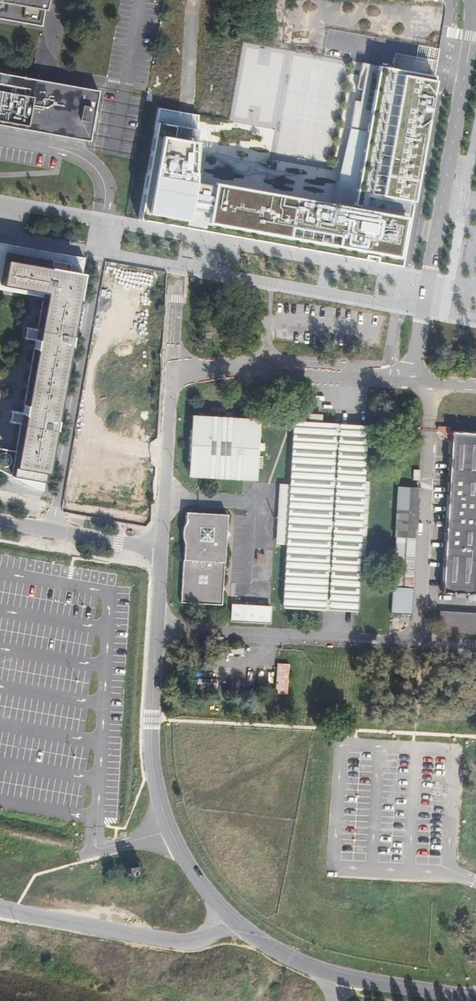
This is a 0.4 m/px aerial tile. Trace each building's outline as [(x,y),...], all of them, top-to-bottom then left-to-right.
[(40,27),(45,0),(0,0),(0,20),(40,27)] [(392,68),(361,62),(335,206),(192,180),(197,115),(158,108),(138,219),(399,266),(433,75),(392,68)] [(89,142),(98,91),(0,74),(0,126),(89,142)] [(0,243),(0,289),(27,294),(41,297),(40,300),(35,328),(31,327),(26,326),(24,339),(29,339),(33,340),(28,368),(20,411),(16,411),(12,410),(11,416),(10,422),(14,423),(18,424),(13,451),(0,449),(0,470),(42,491),(84,258),(35,249),(0,243)] [(228,419),(220,419),(187,417),(184,476),(249,480),(251,452),(251,446),(253,421),(228,419)] [(303,425),(316,425),(317,418),(303,417),(303,425)] [(330,436),(330,426),(316,425),(303,425),(288,424),(285,487),(277,486),(276,501),(272,501),(270,532),(273,532),(273,545),(280,545),(276,608),(320,611),(320,602),(349,603),(352,553),(352,546),(360,546),(362,503),(356,502),(357,496),(360,438),(330,436)] [(361,428),(330,426),(330,436),(360,438),(361,428)] [(444,438),(441,500),(440,520),(435,597),(475,599),(475,440),(444,438)] [(417,531),(422,459),(408,458),(408,450),(394,449),(394,453),(386,453),(381,538),(388,538),(384,609),(404,610),(409,531),(417,531)] [(227,523),(187,521),(181,532),(183,610),(223,612),(227,523)] [(260,556),(259,579),(272,579),(273,550),(267,550),(267,557),(260,556)] [(348,613),(349,603),(320,602),(320,611),(348,613)] [(270,606),(231,604),(230,621),(269,624),(270,606)] [(432,615),(431,635),(475,638),(475,618),(432,615)] [(277,662),(275,693),(288,693),(289,663),(277,662)] [(207,679),(185,678),(185,685),(207,687),(207,679)]
